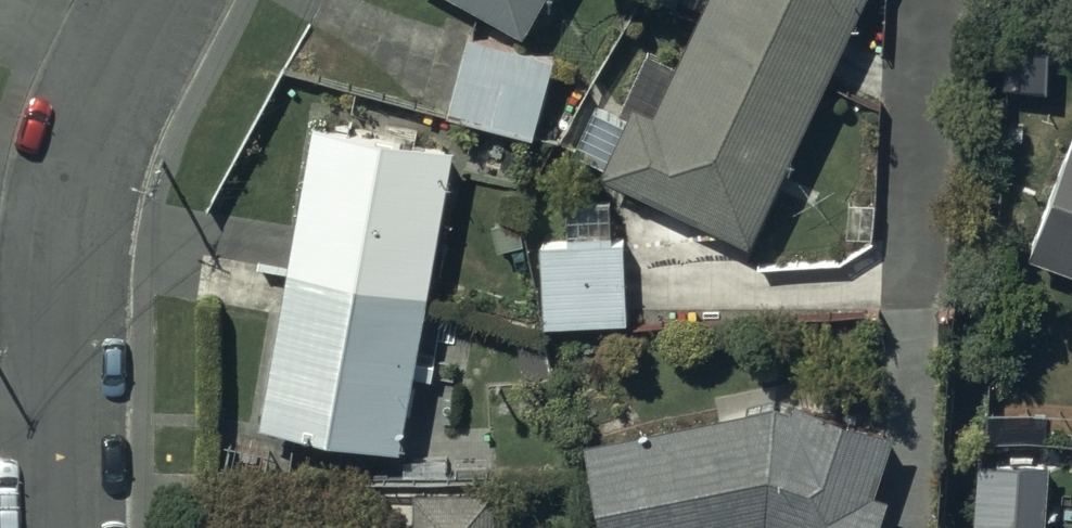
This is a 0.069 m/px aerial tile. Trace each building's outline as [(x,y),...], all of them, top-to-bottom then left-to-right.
[(514,18),(525,0),(483,0),(514,18)] [(701,12),(818,68),(851,0),(706,0),(701,12)] [(818,68),(701,12),(651,115),(628,104),(601,160),(741,227),(818,68)] [(544,52),(465,33),(447,107),(526,125),(544,52)] [(438,144),(315,123),(290,267),(413,288),(438,144)] [(1032,259),(1071,272),(1071,145),(1032,259)] [(618,237),(537,239),(540,315),(620,312),(618,237)] [(413,288),(290,267),(266,410),(388,431),(413,288)] [(770,401),(580,441),(599,527),(713,527),(762,517),(796,527),(861,527),(872,493),(856,488),(873,433),(770,401)] [(413,485),(413,527),(484,527),(484,485),(413,485)]
